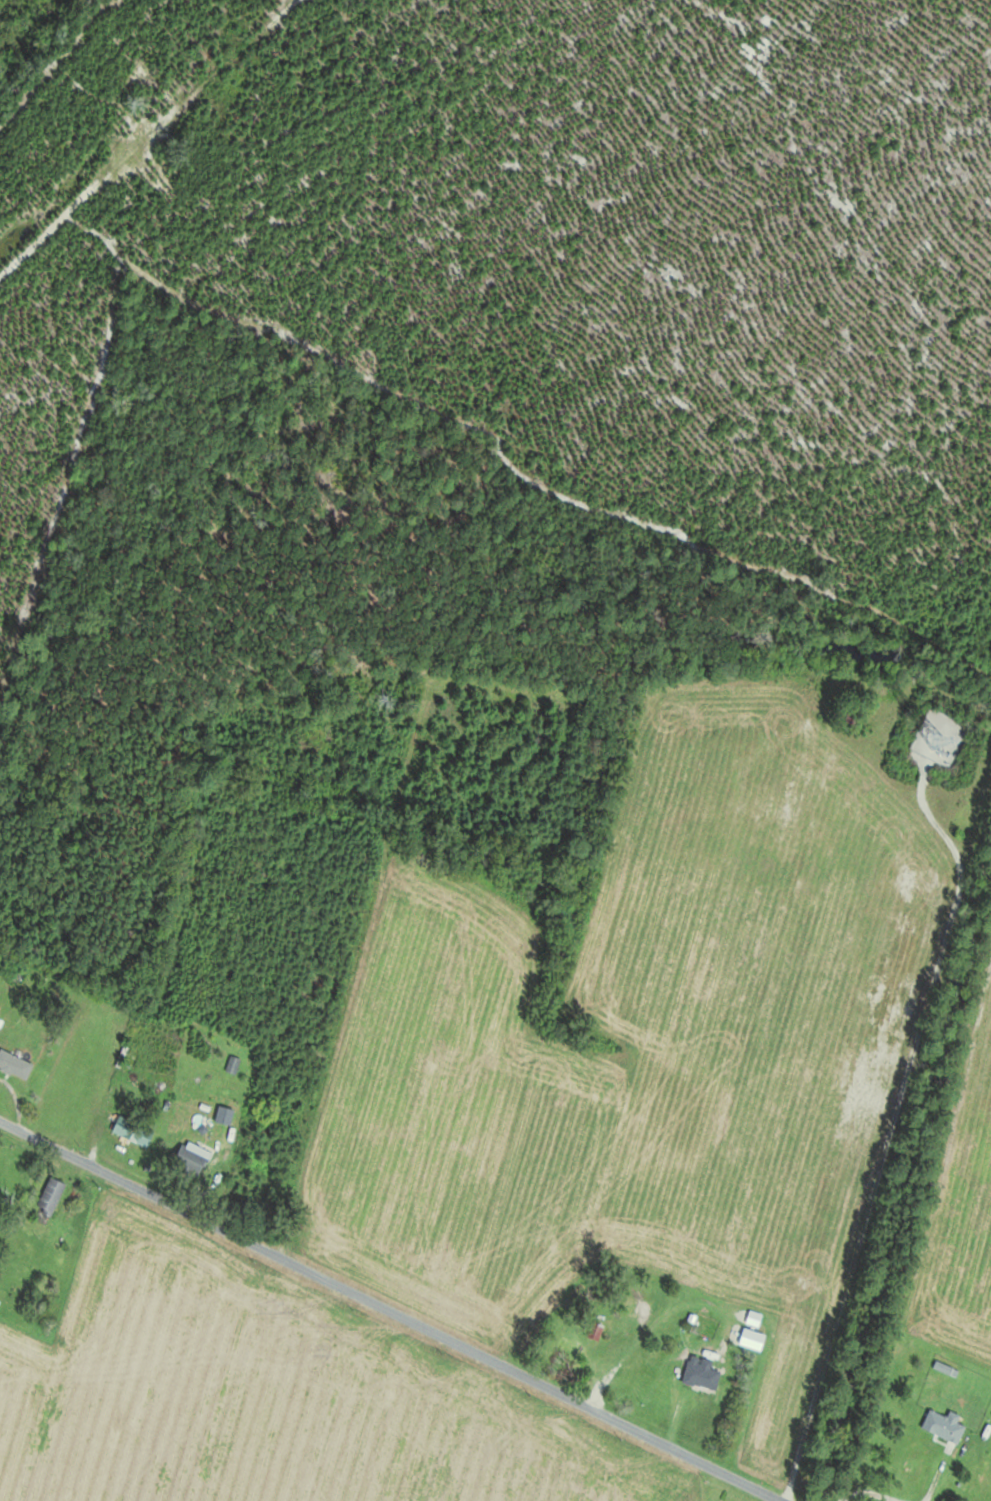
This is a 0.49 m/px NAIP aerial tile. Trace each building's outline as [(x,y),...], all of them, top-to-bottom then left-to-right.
[(27,1081),(35,1065),(1,1048),(0,1051),(0,1068),(27,1081)] [(148,1148),(155,1131),(121,1116),(114,1132),(148,1148)] [(174,1165),(200,1177),(212,1152),(185,1140),(174,1165)] [(67,1184),(51,1177),(36,1210),(51,1217),(67,1184)] [(716,1392),(722,1372),(711,1369),(713,1362),(704,1360),(703,1364),(689,1360),(683,1381),(716,1392)] [(921,1428),(958,1444),(965,1426),(958,1423),(961,1416),(948,1410),(946,1416),(929,1409),(921,1428)]
